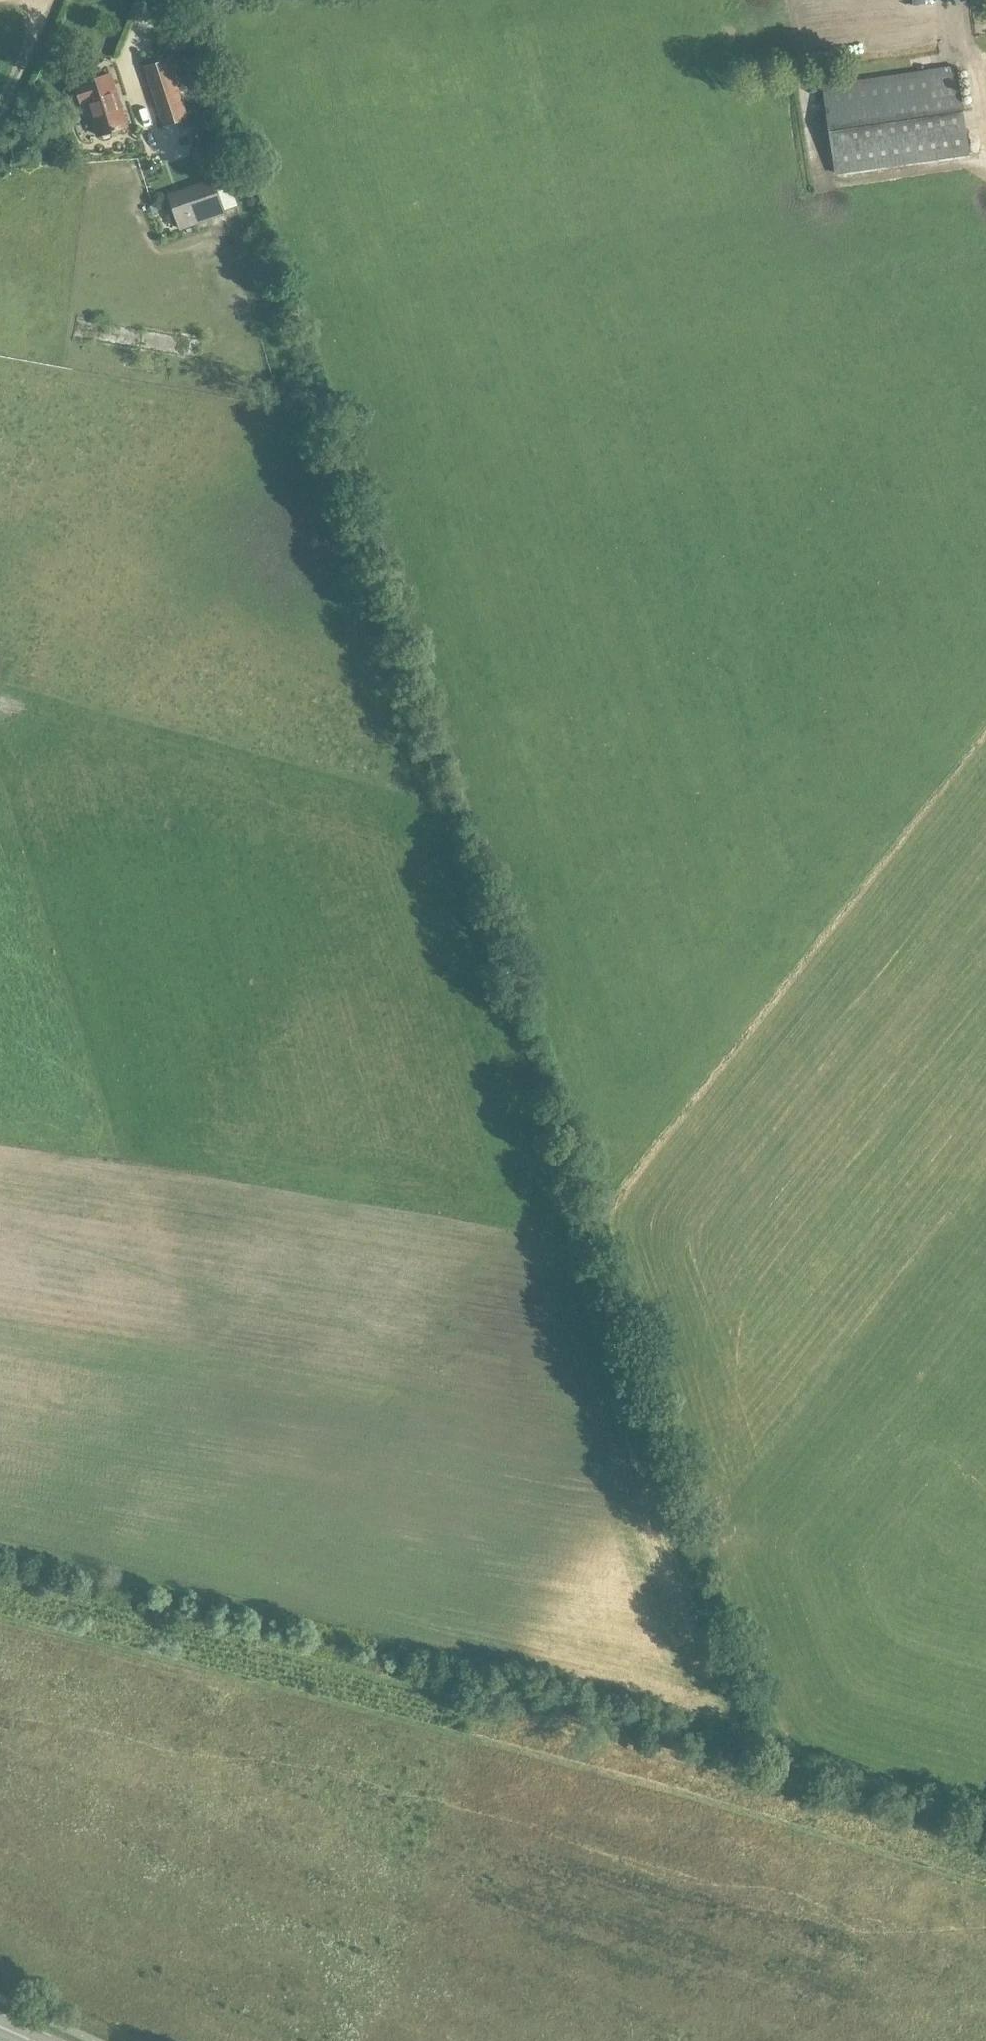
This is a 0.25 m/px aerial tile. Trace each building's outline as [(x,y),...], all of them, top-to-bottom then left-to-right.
[(169,59),(143,67),(163,127),(189,119),(169,59)] [(957,65),(821,84),(835,175),(970,156),(957,65)] [(83,84),(76,86),(81,102),(88,100),(99,135),(128,126),(111,74),(83,83),(83,84)] [(210,133),(197,147),(203,165),(222,169),(235,156),(230,137),(210,133)] [(250,168),(240,171),(245,187),(255,184),(250,168)] [(215,184),(170,201),(180,228),(225,212),(215,184)]
